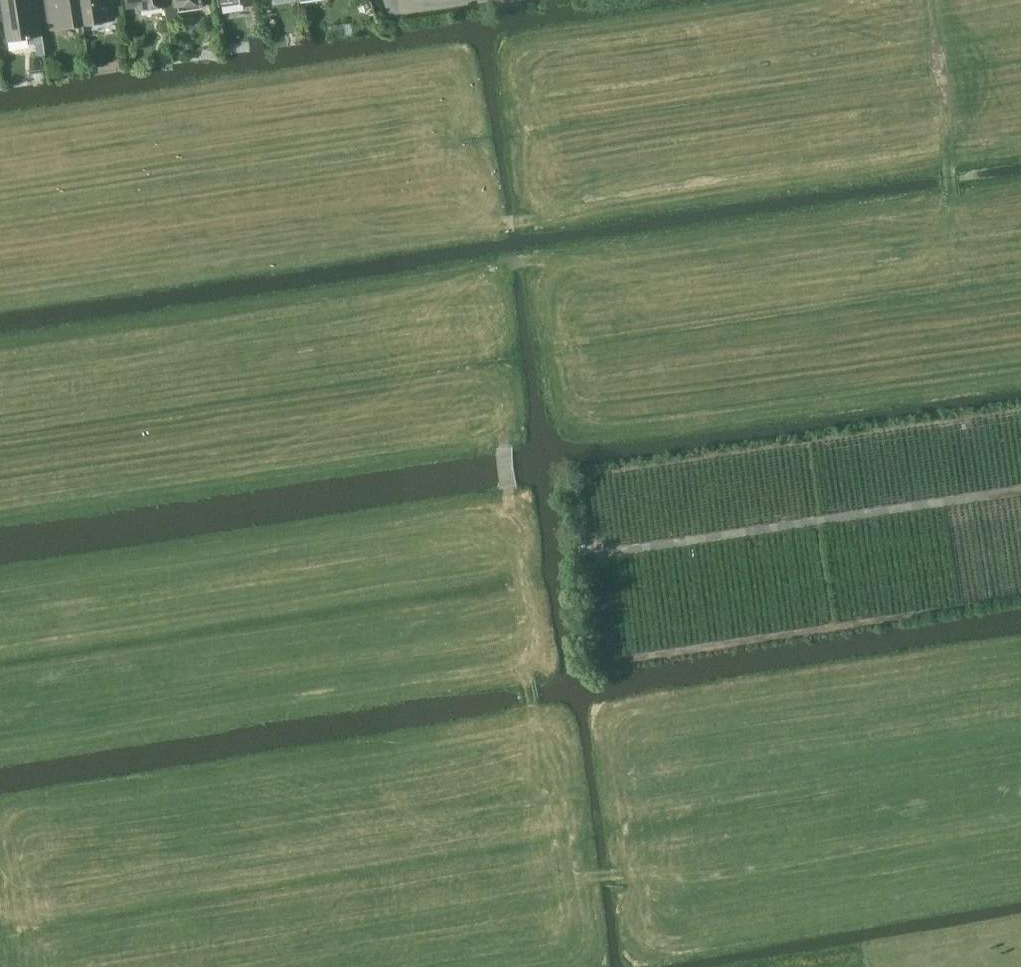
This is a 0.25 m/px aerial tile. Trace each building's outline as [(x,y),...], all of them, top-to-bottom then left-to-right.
[(40,23),(37,0),(28,0),(24,0),(0,0),(6,39),(28,35),(29,40),(33,43),(35,42),(37,54),(45,53),(40,23)] [(40,23),(51,21),(52,28),(82,23),(79,0),(37,0),(40,23)] [(82,23),(113,18),(111,0),(79,0),(82,23)] [(164,4),(165,4),(164,0),(125,0),(127,10),(139,8),(164,4)] [(165,4),(164,4),(166,19),(179,17),(177,10),(202,6),(201,0),(164,0),(165,4)] [(102,49),(91,51),(93,65),(104,64),(102,49)]
